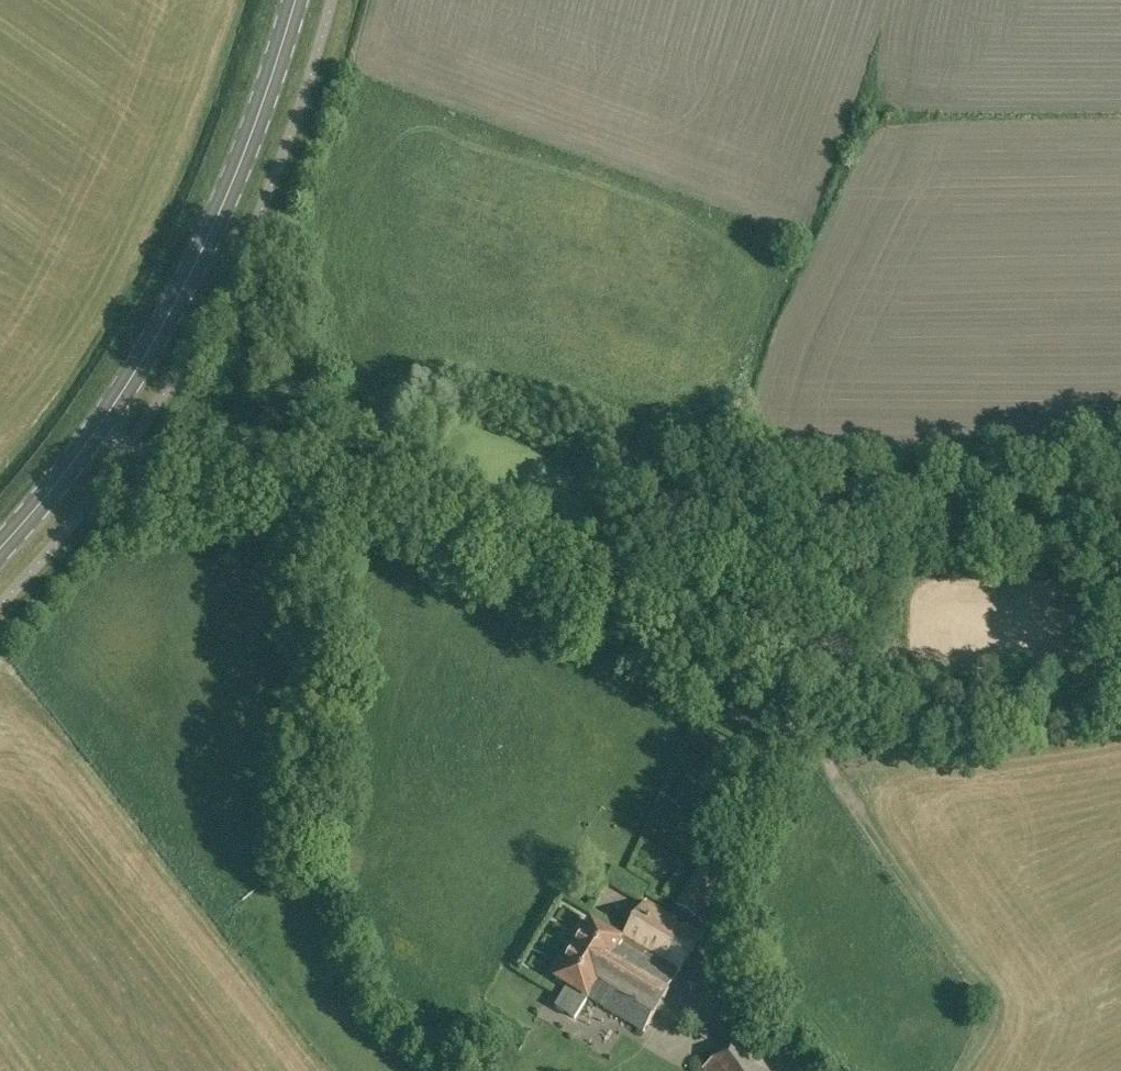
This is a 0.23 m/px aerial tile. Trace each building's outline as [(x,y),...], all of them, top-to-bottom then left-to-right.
[(720,882),(698,869),(675,907),(697,920),(720,882)] [(589,998),(643,1031),(660,1004),(702,936),(646,903),(622,941),(591,922),(556,981),(568,988),(555,1009),(575,1021),(589,998)] [(745,1039),(704,1069),(706,1070),(768,1070),(745,1039)]
